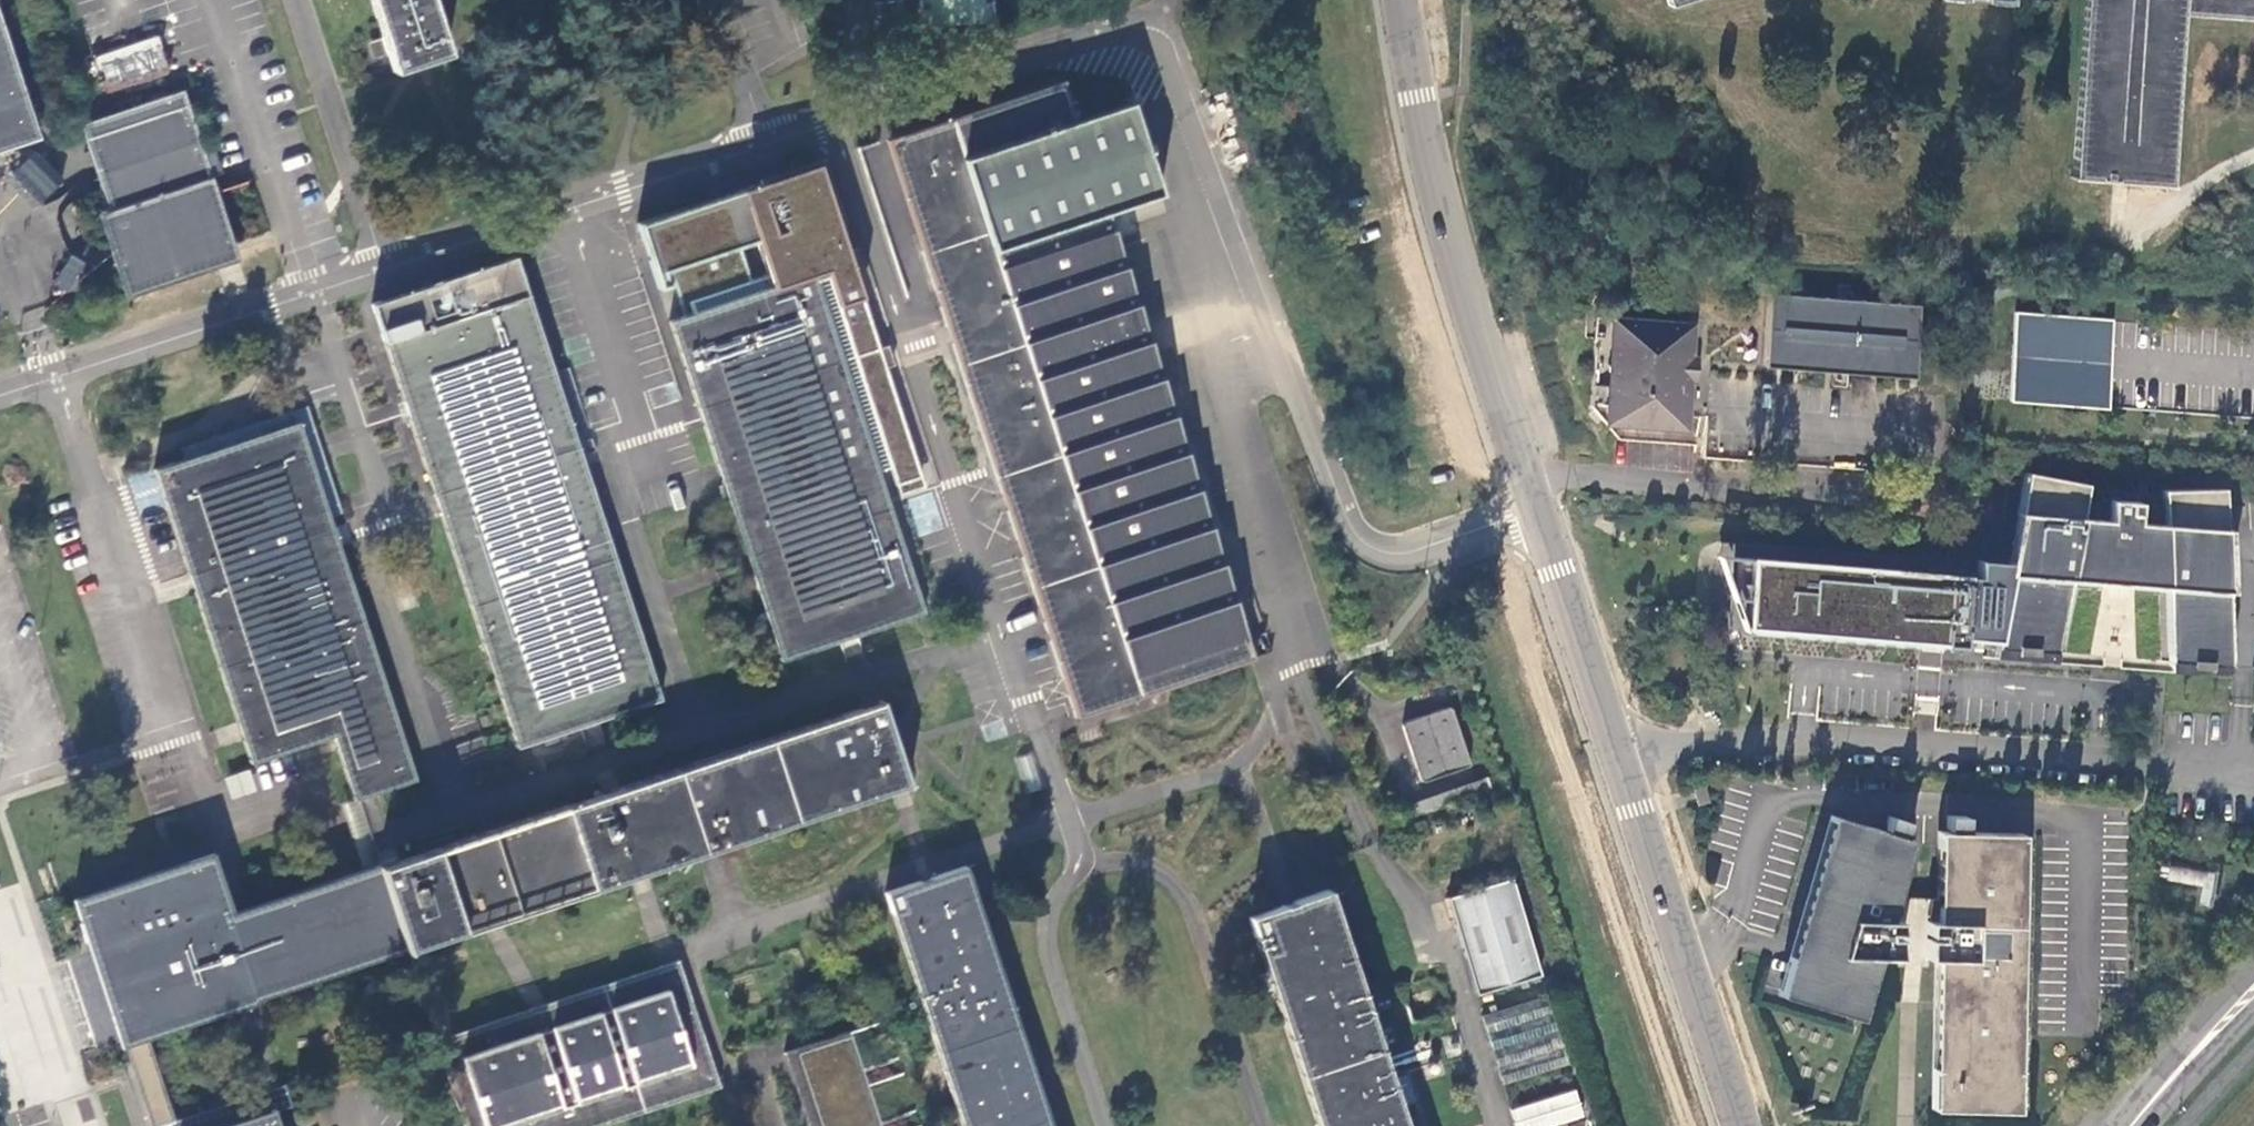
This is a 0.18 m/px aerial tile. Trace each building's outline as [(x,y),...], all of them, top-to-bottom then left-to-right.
[(393,70),(422,61),(452,51),(435,0),(370,0),(393,70)] [(917,29),(952,26),(990,22),(989,0),(913,0),(917,29)] [(2069,179),(2171,187),(2184,17),(2253,22),(2253,0),(2084,0),(2069,179)] [(13,144),(9,130),(15,127),(35,121),(0,14),(0,148),(13,144)] [(889,138),(927,251),(923,253),(949,334),(1022,556),(1074,713),(1075,717),(1169,687),(1254,658),(1203,501),(1171,403),(1147,328),(1109,211),(1160,193),(1131,102),(1127,103),(1079,118),(1065,79),(894,136),(889,138)] [(204,153),(184,90),(92,119),(82,122),(88,139),(93,156),(104,186),(112,209),(101,213),(112,248),(115,256),(118,265),(129,295),(199,272),(217,266),(201,218),(200,214),(211,210),(222,206),(212,176),(222,172),(214,150),(204,153)] [(9,130),(13,144),(38,135),(35,121),(15,127),(9,130)] [(753,571),(782,659),(840,640),(860,634),(927,612),(881,471),(886,469),(892,467),(901,494),(925,486),(886,366),(890,365),(894,364),(888,345),(884,346),(880,347),(819,163),(639,221),(661,287),(677,282),(687,315),(671,320),(726,490),(748,552),(750,562),(753,571)] [(55,285),(74,294),(89,263),(69,254),(55,285)] [(435,283),(372,304),(435,494),(443,518),(482,646),(485,654),(487,662),(515,747),(571,728),(600,719),(660,699),(594,494),(556,374),(518,256),(435,283)] [(1768,299),(1763,362),(1913,375),(1918,310),(1768,299)] [(2021,314),(2013,398),(2253,416),(2253,332),(2021,314)] [(1590,403),(1609,424),(1685,430),(1689,381),(1694,381),(1696,355),(1692,355),(1695,325),(1596,317),(1590,403)] [(335,735),(355,799),(359,799),(369,796),(378,792),(418,779),(340,545),(336,535),(333,526),(299,421),(250,438),(229,445),(203,453),(154,469),(189,579),(193,590),(239,730),(250,763),(320,740),(335,735)] [(587,465),(593,483),(600,481),(594,462),(587,465)] [(2086,486),(2033,477),(2014,567),(1997,642),(1995,651),(2056,657),(2069,584),(2169,594),(2169,670),(2230,676),(2223,490),(2162,491),(2163,525),(2136,523),(2138,503),(2109,501),(2107,520),(2080,519),(2086,486)] [(1963,639),(1997,642),(2014,567),(1983,564),(1982,574),(1722,554),(1745,630),(1962,647),(1963,639)] [(1273,651),(1267,631),(1249,636),(1255,656),(1273,651)] [(400,931),(406,949),(409,948),(417,946),(427,942),(483,923),(491,920),(500,917),(632,874),(641,872),(649,869),(700,852),(742,839),(888,791),(889,793),(893,792),(902,789),(908,787),(892,738),(891,734),(880,700),(860,706),(861,708),(391,861),(381,865),(400,931)] [(1446,705),(1406,717),(1402,724),(1418,775),(1425,779),(1464,767),(1468,760),(1452,709),(1446,705)] [(233,795),(254,789),(249,771),(228,778),(233,795)] [(1703,787),(1692,790),(1696,806),(1707,803),(1703,787)] [(359,799),(355,799),(341,804),(364,871),(381,865),(359,799)] [(1880,830),(1829,816),(1775,995),(1857,1019),(1876,958),(1896,958),(1890,936),(1878,936),(1878,931),(1891,932),(1891,919),(1879,918),(1881,914),(1892,914),(1893,897),(1888,896),(1907,839),(1898,836),(1902,821),(1885,816),(1880,830)] [(1932,959),(1928,1111),(2013,1112),(2017,836),(1961,833),(1961,818),(1943,817),(1942,832),(1932,831),(1929,898),(1924,899),(1924,916),(1933,916),(1933,921),(1923,921),(1923,934),(1935,934),(1935,939),(1923,938),(1923,959),(1932,959)] [(406,949),(400,931),(381,865),(364,871),(342,878),(258,905),(247,909),(233,914),(213,853),(179,863),(174,865),(169,867),(74,897),(91,951),(117,1032),(122,1047),(127,1045),(136,1041),(149,1037),(239,1008),(248,1005),(256,1002),(259,997),(406,949)] [(2160,875),(2210,889),(2216,869),(2165,855),(2160,875)] [(887,891),(911,965),(939,1051),(942,1062),(946,1073),(963,1125),(1053,1125),(966,864),(929,877),(887,891)] [(1513,877),(1448,897),(1477,993),(1542,973),(1513,877)] [(1249,916),(1318,1125),(1407,1125),(1364,996),(1329,890),(1297,900),(1289,903),(1281,906),(1249,916)] [(1924,899),(1893,897),(1892,914),(1881,914),(1879,918),(1891,919),(1891,932),(1878,931),(1878,936),(1890,936),(1896,958),(1923,959),(1923,938),(1935,939),(1935,934),(1923,934),(1923,921),(1933,921),(1933,916),(1924,916),(1924,899)] [(678,962),(670,964),(661,967),(548,1004),(539,1007),(532,1009),(451,1035),(437,1039),(465,1125),(597,1125),(721,1086),(678,962)] [(1548,993),(1482,1013),(1503,1082),(1570,1061),(1548,993)] [(819,1125),(881,1125),(880,1122),(917,1110),(904,1072),(868,1084),(864,1070),(899,1057),(889,1024),(879,1027),(877,1023),(862,1028),(794,1050),(800,1069),(819,1125)] [(293,1105),(291,1100),(290,1095),(288,1090),(286,1084),(283,1085),(275,1087),(266,1090),(175,1120),(149,1037),(136,1041),(127,1045),(152,1125),(224,1125),(278,1110),(293,1105)] [(1510,1109),(1515,1125),(1552,1125),(1583,1117),(1575,1090),(1510,1109)] [(278,1110),(224,1125),(283,1125),(278,1110)]
